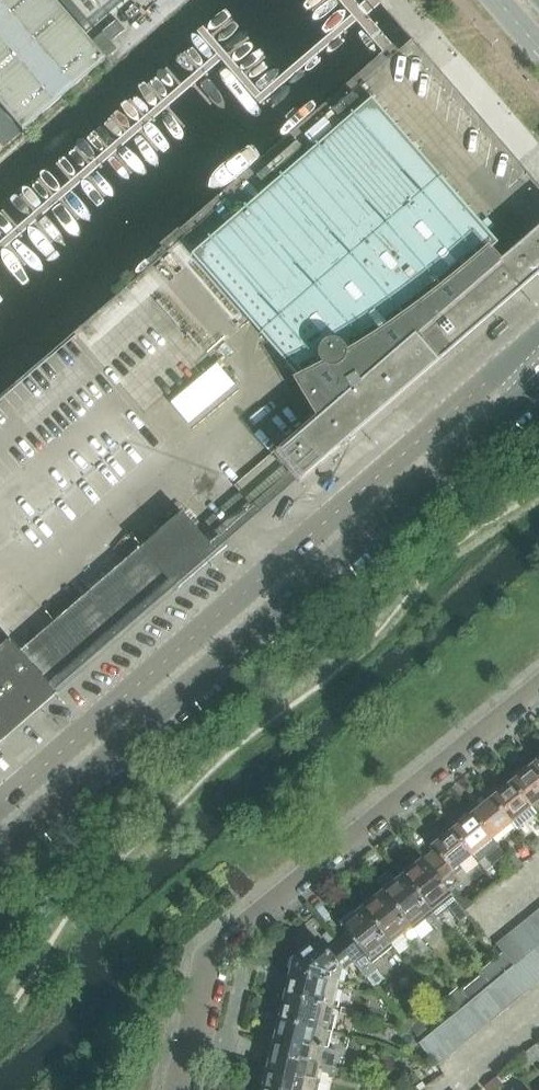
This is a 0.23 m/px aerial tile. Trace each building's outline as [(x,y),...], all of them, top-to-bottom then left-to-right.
[(23,132),(106,61),(53,0),(0,0),(0,106),(23,132)] [(100,15),(107,9),(118,0),(87,0),(100,15)] [(538,277),(538,229),(505,258),(499,263),(489,252),(498,244),(497,243),(372,98),(191,254),(291,369),(297,379),(321,419),(278,456),(294,473),(295,475),(299,479),(302,482),(448,355),(528,286),(538,277)] [(227,546),(224,543),(299,479),(295,475),(220,539),(219,538),(213,531),(210,534),(189,509),(183,514),(182,513),(143,547),(21,652),(6,635),(0,628),(0,743),(57,693),(227,546)] [(538,800),(538,777),(531,767),(511,783),(530,807),(538,800)] [(511,783),(491,799),(510,823),(516,830),(536,813),(530,807),(511,783)] [(491,839),(510,823),(491,799),(472,815),(491,839)] [(491,839),(472,815),(452,831),(471,855),(478,864),(498,847),(491,839)] [(459,864),(471,855),(452,831),(432,848),(435,851),(423,860),(453,897),(464,911),(474,904),(468,896),(463,899),(455,888),(462,882),(456,875),(463,869),(459,864)] [(538,852),(538,838),(538,836),(527,844),(536,855),(538,852)] [(536,855),(527,844),(508,860),(516,870),(536,855)] [(468,916),(464,911),(453,897),(423,860),(415,867),(412,864),(401,873),(403,876),(402,877),(433,914),(446,903),(451,910),(453,907),(464,920),(468,916)] [(497,886),(503,881),(495,870),(488,876),(497,886)] [(412,931),(433,914),(402,877),(395,883),(392,880),(381,889),(383,892),(382,894),(412,931)] [(428,950),(412,931),(382,894),(375,900),(372,896),(361,906),(363,909),(362,910),(392,947),(407,935),(423,954),(428,950)] [(392,947),(362,910),(354,916),(351,913),(340,922),(342,926),(341,927),(346,934),(335,943),(352,964),(359,973),(361,972),(367,979),(378,970),(372,963),(392,947)] [(536,912),(526,920),(538,935),(538,915),(536,912)] [(443,936),(448,932),(438,919),(433,923),(443,936)] [(538,945),(538,935),(526,920),(516,928),(533,950),(538,945)] [(523,958),(533,950),(516,928),(505,937),(523,958)] [(512,967),(523,958),(505,937),(495,945),(512,967)] [(352,964),(335,943),(326,951),(318,941),(295,959),(290,960),(288,969),(291,971),(291,972),(337,983),(340,968),(343,972),(352,964)] [(533,950),(523,958),(538,978),(538,957),(533,950)] [(538,981),(538,978),(523,958),(512,967),(530,989),(538,981)] [(480,971),(491,985),(501,976),(503,975),(491,961),(480,971)] [(519,998),(530,989),(512,967),(501,976),(519,998)] [(331,1008),(337,983),(291,972),(289,981),(285,982),(283,991),(286,994),(285,997),(331,1008)] [(509,1006),(519,998),(501,976),(491,985),(509,1006)] [(473,984),(463,993),(470,1002),(480,993),(473,984)] [(498,1015),(509,1006),(491,985),(480,993),(498,1015)] [(458,1012),(459,1011),(470,1002),(458,988),(446,998),(458,1012)] [(487,1024),(498,1015),(480,993),(470,1002),(487,1024)] [(325,1032),(331,1008),(285,997),(283,1006),(279,1007),(277,1015),(280,1020),(280,1021),(325,1032)] [(434,1002),(423,1010),(436,1026),(446,1018),(434,1002)] [(487,1024),(470,1002),(459,1011),(477,1032),(487,1024)] [(341,1009),(339,1016),(351,1018),(353,1011),(341,1009)] [(466,1041),(477,1032),(459,1011),(458,1012),(448,1020),(466,1041)] [(456,1050),(466,1041),(448,1020),(438,1028),(456,1050)] [(318,1061),(325,1032),(280,1021),(279,1023),(275,1024),(273,1033),(276,1036),(271,1055),(335,1070),(337,1064),(324,1061),(324,1063),(318,1061)] [(420,1023),(411,1029),(421,1042),(430,1035),(420,1023)] [(445,1058),(456,1050),(438,1028),(428,1037),(445,1058)] [(436,1066),(445,1058),(428,1037),(419,1044),(436,1066)] [(538,1059),(538,1051),(535,1046),(529,1050),(537,1061),(538,1059)] [(531,1065),(537,1061),(529,1050),(523,1055),(531,1065)] [(335,1070),(271,1055),(267,1073),(263,1075),(261,1084),(264,1087),(263,1089),(266,1089),(312,1089),(317,1071),(322,1071),(321,1073),(334,1076),(335,1070)] [(504,1088),(496,1078),(490,1082),(495,1089),(501,1089),(504,1088)] [(415,1087),(417,1089),(420,1089),(425,1086),(422,1081),(415,1087)]
